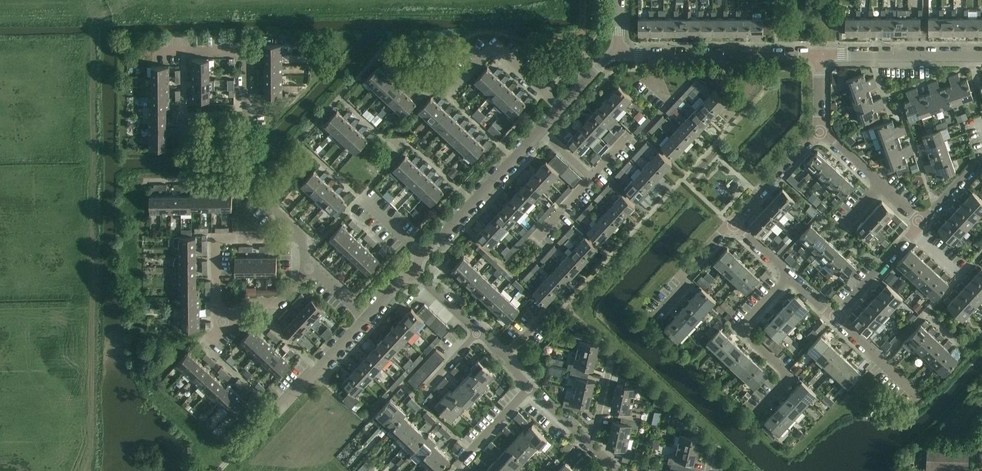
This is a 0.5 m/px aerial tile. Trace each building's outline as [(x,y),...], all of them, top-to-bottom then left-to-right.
[(846,20),(839,20),(839,32),(846,32),(846,33),(858,33),(858,17),(861,17),(861,9),(858,9),(857,9),(857,17),(857,18),(846,18),(846,20)] [(861,17),(858,17),(858,33),(871,33),(871,17),(873,17),(873,9),(871,9),(869,9),(869,17),(861,17)] [(873,17),(871,17),(871,33),(884,33),(884,17),(886,17),(886,9),(882,9),(882,17),(873,17)] [(886,17),(884,17),(884,33),(896,33),(896,17),(897,17),(897,9),(896,9),(894,9),(894,17),(886,17)] [(897,17),(896,17),(896,33),(908,33),(921,33),(921,18),(923,18),(923,9),(919,9),(919,17),(911,17),(911,9),(908,9),(898,9),(897,9),(897,17)] [(929,17),(929,33),(941,33),(941,17),(943,17),(943,9),(940,9),(940,17),(929,17)] [(941,17),(941,33),(954,33),(954,17),(956,17),(956,9),(952,9),(952,17),(943,17),(941,17)] [(954,17),(954,33),(966,33),(966,17),(968,17),(969,9),(964,9),(964,17),(956,17),(954,17)] [(966,17),(966,33),(978,33),(979,17),(981,17),(981,9),(977,9),(977,17),(968,17),(966,17)] [(639,34),(652,34),(652,25),(652,18),(654,17),(654,10),(650,10),(650,18),(639,18),(639,34)] [(652,18),(652,25),(652,34),(664,34),(664,17),(666,17),(666,10),(659,10),(659,17),(654,17),(652,18)] [(664,17),(664,34),(677,34),(677,17),(679,17),(679,10),(675,10),(675,17),(666,17),(664,17)] [(677,17),(677,34),(689,34),(689,17),(691,17),(691,10),(686,10),(686,17),(679,17),(677,17)] [(689,17),(689,34),(701,34),(701,33),(701,17),(704,17),(704,10),(699,10),(699,17),(691,17),(689,17)] [(701,17),(701,33),(701,34),(714,34),(714,17),(716,17),(716,10),(712,10),(712,17),(704,17),(701,17)] [(714,17),(714,34),(726,34),(726,17),(729,17),(728,10),(724,10),(724,17),(716,17),(714,17)] [(726,17),(726,34),(739,34),(739,17),(741,17),(741,10),(737,10),(737,17),(729,17),(726,17)] [(739,17),(739,34),(751,34),(751,17),(753,17),(753,10),(749,10),(749,17),(741,17),(739,17)] [(751,17),(751,34),(764,34),(764,33),(771,33),(771,17),(766,17),(766,10),(761,10),(761,17),(753,17),(751,17)] [(278,44),(266,44),(266,55),(270,55),(283,55),(283,44),(282,44),(278,44)] [(270,55),(266,55),(266,64),(283,64),(283,55),(270,55)] [(210,58),(193,58),(193,67),(193,68),(193,69),(210,69),(210,68),(210,67),(210,59),(210,58)] [(266,64),(266,75),(283,75),(283,64),(266,64)] [(153,66),(153,76),(170,75),(170,66),(153,66)] [(379,66),(366,80),(373,87),(386,73),(387,73),(387,74),(388,75),(394,69),(389,67),(385,72),(379,66)] [(475,80),(475,81),(483,88),(496,74),(497,76),(503,69),(498,68),(494,72),(488,67),(475,80)] [(210,69),(193,69),(193,79),(210,79),(210,69)] [(386,73),(373,87),(374,87),(376,89),(382,94),(390,85),(394,80),(396,82),(401,76),(397,74),(392,79),(388,75),(387,74),(387,73),(386,73)] [(953,75),(963,101),(973,97),(967,79),(961,81),(958,73),(953,75)] [(496,74),(483,88),(491,95),(504,81),(505,83),(511,76),(506,75),(502,79),(497,76),(496,74)] [(846,80),(850,91),(876,82),(875,77),(866,80),(864,74),(846,80)] [(153,76),(153,86),(170,86),(170,75),(153,76)] [(266,75),(266,85),(283,85),(283,75),(266,75)] [(946,87),(952,105),(963,101),(953,75),(949,77),(952,85),(946,87)] [(193,79),(193,90),(210,89),(210,79),(193,79)] [(697,79),(690,86),(693,89),(694,89),(696,86),(697,86),(701,82),(697,79)] [(390,85),(382,94),(389,101),(402,87),(403,89),(409,83),(404,81),(400,86),(396,82),(394,80),(390,85)] [(933,82),(942,108),(952,105),(946,87),(941,89),(938,80),(933,82)] [(504,81),(491,95),(498,102),(511,88),(513,90),(518,84),(513,82),(509,86),(505,83),(504,81)] [(876,82),(850,91),(853,100),(856,99),(861,98),(871,94),(870,89),(872,88),(878,86),(876,82)] [(925,94),(926,97),(927,99),(929,104),(930,109),(931,112),(932,112),(942,108),(933,82),(928,84),(930,90),(931,92),(927,93),(926,94),(925,94)] [(266,85),(266,96),(283,96),(283,85),(266,85)] [(170,86),(153,86),(153,95),(153,96),(153,97),(170,97),(170,96),(170,95),(170,86)] [(610,96),(623,108),(632,98),(620,86),(610,96)] [(690,86),(684,93),(687,96),(693,89),(690,86)] [(402,87),(389,101),(396,108),(409,94),(410,95),(411,96),(417,90),(412,88),(408,93),(403,89),(402,87)] [(511,88),(498,102),(506,109),(519,95),(520,97),(526,91),(521,89),(517,94),(513,90),(511,88)] [(917,88),(912,90),(914,95),(914,96),(921,116),(931,112),(930,109),(929,104),(927,99),(926,97),(925,94),(920,96),(919,93),(917,88)] [(193,90),(193,100),(210,100),(210,89),(193,90)] [(704,100),(717,112),(727,102),(714,90),(704,100)] [(910,119),(921,116),(912,90),(907,91),(910,99),(904,101),(910,119)] [(409,94),(396,108),(397,108),(404,115),(414,104),(415,105),(416,106),(425,97),(419,95),(415,100),(411,96),(410,95),(409,94)] [(856,99),(853,100),(853,101),(854,102),(857,112),(884,102),(882,97),(876,99),(874,100),(872,96),(872,95),(871,94),(861,98),(856,99)] [(519,95),(506,109),(514,116),(524,106),(525,107),(534,98),(529,96),(524,100),(520,97),(519,95)] [(419,110),(427,117),(440,104),(441,105),(447,99),(442,98),(438,102),(432,96),(419,110)] [(610,96),(602,105),(614,117),(623,108),(610,96)] [(170,97),(153,97),(153,107),(167,107),(170,107),(170,97)] [(680,97),(673,105),(676,108),(683,100),(680,97)] [(696,109),(709,121),(717,112),(704,100),(696,109)] [(877,110),(885,107),(884,102),(857,112),(861,122),(879,116),(877,110)] [(440,104),(427,117),(435,125),(447,111),(449,112),(455,106),(450,105),(446,109),(441,105),(440,104)] [(593,114),(606,126),(614,117),(602,105),(593,114)] [(673,105),(666,112),(670,115),(670,114),(671,115),(675,112),(673,111),(676,108),(673,105)] [(150,107),(150,117),(167,117),(167,107),(153,107),(150,107)] [(687,118),(700,130),(709,121),(696,109),(687,118)] [(325,124),(333,131),(345,118),(346,119),(352,113),(347,111),(343,116),(337,110),(325,124)] [(370,111),(365,116),(370,120),(375,115),(372,113),(370,111)] [(447,111),(435,125),(442,131),(455,118),(456,119),(462,113),(457,112),(453,116),(449,112),(447,111)] [(966,112),(956,116),(958,122),(968,118),(966,112)] [(377,114),(371,120),(376,125),(382,118),(377,114)] [(585,123),(597,135),(606,126),(593,114),(585,123)] [(663,115),(649,130),(653,133),(666,119),(663,115)] [(648,116),(640,124),(644,127),(651,119),(648,116)] [(150,117),(150,128),(167,127),(167,117),(150,117)] [(345,118),(333,131),(340,138),(353,125),(354,126),(360,120),(355,118),(351,123),(346,119),(345,118)] [(455,118),(442,131),(449,138),(462,125),(464,126),(470,120),(465,119),(461,123),(456,119),(455,118)] [(679,127),(692,139),(700,130),(687,118),(679,127)] [(840,118),(833,121),(836,130),(843,128),(840,118)] [(875,126),(868,128),(869,129),(870,135),(872,139),(878,137),(905,127),(903,123),(895,126),(893,120),(875,126)] [(576,132),(589,144),(597,135),(585,123),(576,132)] [(640,124),(634,131),(638,134),(644,127),(640,124)] [(353,125),(340,138),(348,145),(360,132),(362,133),(368,127),(363,125),(359,130),(354,126),(353,125)] [(462,125),(449,138),(457,145),(470,132),(472,133),(477,127),(472,126),(468,130),(464,126),(462,125)] [(150,128),(150,137),(167,137),(167,127),(150,128)] [(618,131),(615,135),(618,138),(625,130),(622,127),(618,131)] [(670,136),(683,148),(692,139),(679,127),(670,136)] [(905,127),(878,137),(879,137),(882,146),(885,145),(890,143),(896,141),(897,141),(900,140),(898,135),(906,132),(905,128),(905,127)] [(925,141),(917,144),(919,149),(944,140),(940,129),(923,135),(925,141)] [(360,132),(348,145),(356,152),(365,142),(367,143),(375,134),(370,133),(366,137),(360,132)] [(470,132),(457,145),(465,153),(478,139),(479,141),(485,134),(480,133),(476,137),(472,133),(470,132)] [(580,154),(580,153),(589,144),(576,132),(567,142),(580,154)] [(415,133),(410,139),(415,143),(420,137),(415,133)] [(848,134),(844,138),(851,144),(855,140),(848,134)] [(615,135),(608,142),(611,145),(618,138),(615,135)] [(661,146),(674,158),(683,148),(670,136),(661,146)] [(150,137),(150,148),(167,148),(167,137),(150,137)] [(478,139),(465,153),(473,160),(483,150),(484,151),(493,142),(488,140),(484,145),(479,141),(478,139)] [(885,145),(882,146),(882,147),(882,148),(886,157),(912,148),(910,144),(905,146),(902,147),(900,141),(900,140),(897,141),(896,141),(890,143),(885,145)] [(944,140),(919,149),(920,153),(928,151),(930,156),(948,150),(944,140)] [(646,142),(632,157),(636,160),(649,145),(646,142)] [(605,145),(598,153),(601,156),(608,148),(605,145)] [(428,148),(425,152),(429,156),(433,152),(428,148)] [(890,169),(895,167),(898,173),(910,169),(907,162),(908,162),(905,156),(914,153),(912,148),(886,157),(890,169)] [(932,162),(924,164),(926,170),(951,161),(948,150),(930,156),(932,162)] [(651,160),(664,172),(673,163),(660,151),(651,160)] [(806,163),(816,171),(827,159),(818,151),(806,163)] [(556,153),(548,162),(552,167),(561,158),(556,153)] [(591,160),(594,163),(601,156),(598,153),(591,160)] [(406,155),(394,168),(391,172),(398,178),(401,175),(402,176),(414,162),(416,163),(421,157),(417,156),(412,160),(406,155)] [(561,158),(552,167),(557,171),(565,162),(561,158)] [(827,159),(816,171),(825,180),(836,167),(827,159)] [(642,170),(655,182),(664,172),(651,160),(642,170)] [(538,170),(550,182),(559,173),(557,171),(552,167),(548,162),(546,161),(538,170)] [(629,161),(622,168),(625,171),(632,164),(629,161)] [(951,161),(926,170),(928,174),(936,172),(938,178),(955,172),(951,161)] [(414,162),(402,176),(409,182),(421,168),(423,170),(429,164),(424,163),(420,167),(416,163),(414,162)] [(565,162),(557,171),(559,173),(561,175),(569,166),(565,162)] [(569,166),(561,175),(565,179),(574,170),(569,166)] [(452,167),(448,172),(454,178),(459,173),(452,167)] [(836,167),(825,180),(833,188),(845,175),(836,167)] [(421,168),(409,182),(416,189),(429,176),(431,177),(436,171),(432,170),(428,174),(423,170),(421,168)] [(622,168),(615,175),(619,179),(625,171),(622,168)] [(315,170),(302,184),(310,191),(323,178),(324,179),(330,173),(325,171),(321,176),(315,170)] [(529,179),(542,191),(550,182),(538,170),(529,179)] [(574,170),(565,179),(569,183),(578,174),(574,170)] [(633,179),(646,191),(655,182),(642,170),(633,179)] [(578,174),(569,183),(574,187),(582,178),(578,174)] [(845,175),(833,188),(843,196),(854,184),(845,175)] [(429,176),(416,189),(417,190),(424,196),(437,183),(438,185),(444,178),(439,177),(435,181),(431,178),(431,177),(429,176)] [(799,181),(799,182),(803,185),(808,179),(804,176),(799,181)] [(323,178),(310,191),(317,198),(330,185),(332,186),(337,180),(333,178),(328,183),(324,179),(323,178)] [(521,188),(534,200),(542,191),(529,179),(521,188)] [(624,188),(637,200),(646,191),(633,179),(624,188)] [(437,183),(424,196),(432,204),(442,193),(444,195),(452,185),(447,184),(443,188),(438,185),(437,183)] [(608,184),(601,192),(605,195),(608,191),(612,187),(608,184)] [(330,185),(317,198),(325,205),(338,192),(339,193),(345,187),(340,186),(336,190),(332,186),(330,185)] [(569,186),(562,193),(566,196),(573,189),(569,186)] [(512,198),(525,210),(534,200),(521,188),(512,198)] [(783,189),(775,197),(787,209),(791,204),(795,200),(783,189)] [(981,213),(981,200),(973,191),(970,194),(966,190),(962,195),(966,199),(981,213)] [(386,191),(383,195),(384,196),(390,202),(393,198),(386,191)] [(191,196),(191,209),(201,209),(201,192),(191,192),(191,196)] [(201,192),(201,209),(212,209),(211,192),(201,192)] [(211,192),(212,209),(222,209),(222,192),(211,192)] [(222,192),(222,209),(232,209),(232,192),(222,192)] [(338,192),(325,205),(337,217),(348,205),(345,202),(353,194),(348,193),(343,197),(339,193),(338,192)] [(601,192),(595,199),(598,202),(605,195),(601,192)] [(556,200),(559,204),(566,196),(562,193),(556,200)] [(614,203),(626,215),(636,205),(623,193),(614,203)] [(161,196),(150,196),(150,213),(151,213),(161,213),(161,196)] [(161,196),(161,213),(171,213),(171,196),(161,196)] [(171,196),(171,213),(182,213),(181,196),(171,196)] [(191,196),(181,196),(182,213),(182,217),(191,217),(191,213),(191,209),(191,196)] [(815,198),(812,202),(817,206),(820,203),(822,200),(817,196),(815,198)] [(774,198),(766,207),(778,218),(784,223),(789,218),(783,212),(787,209),(775,197),(774,198)] [(959,206),(975,221),(981,213),(966,199),(963,201),(959,197),(955,202),(959,206)] [(397,198),(392,204),(397,208),(402,203),(397,198)] [(512,198),(503,207),(510,213),(516,219),(520,223),(528,214),(524,210),(525,210),(512,198)] [(874,210),(886,221),(891,216),(905,229),(908,225),(895,212),(883,201),(874,210)] [(591,202),(584,210),(588,213),(595,206),(591,202)] [(817,207),(822,211),(826,207),(822,202),(817,207)] [(605,212),(618,224),(626,215),(614,203),(605,212)] [(538,219),(542,222),(555,207),(552,204),(552,205),(550,207),(538,219)] [(968,228),(975,221),(959,206),(957,209),(952,205),(948,209),(952,213),(956,217),(968,228)] [(495,217),(507,229),(516,219),(503,207),(495,217)] [(766,207),(757,216),(770,227),(770,226),(775,221),(783,229),(786,225),(784,223),(778,218),(766,207)] [(796,218),(787,209),(783,212),(789,218),(793,221),(796,218)] [(584,210),(578,217),(581,220),(588,213),(584,210)] [(874,210),(866,219),(878,230),(886,221),(874,210)] [(596,221),(609,233),(618,224),(605,212),(596,221)] [(956,231),(961,236),(968,228),(956,217),(952,213),(950,216),(945,212),(941,217),(946,221),(956,231)] [(757,216),(749,225),(761,236),(769,227),(770,227),(757,216)] [(495,217),(486,226),(499,238),(507,229),(495,217)] [(866,219),(857,228),(869,239),(874,234),(882,241),(881,242),(886,246),(890,242),(885,238),(886,237),(878,230),(866,219)] [(939,228),(954,243),(961,236),(956,231),(946,221),(943,223),(939,219),(934,224),(939,228)] [(796,223),(796,226),(800,230),(805,225),(799,220),(796,223)] [(588,231),(600,243),(609,233),(596,221),(588,231)] [(322,223),(318,228),(323,233),(328,227),(322,223)] [(357,223),(353,227),(354,228),(355,228),(359,232),(362,228),(358,224),(357,224),(357,223)] [(535,223),(528,230),(531,233),(538,226),(535,223)] [(800,236),(809,245),(820,233),(811,224),(800,236)] [(342,225),(330,237),(337,244),(349,232),(348,231),(348,230),(342,225)] [(477,235),(490,247),(499,238),(486,226),(477,235)] [(571,227),(564,234),(565,234),(568,237),(574,230),(572,227),(571,227)] [(521,237),(525,240),(531,233),(528,230),(521,237)] [(349,232),(337,244),(344,250),(344,251),(345,251),(356,239),(356,238),(355,238),(349,232)] [(777,234),(774,238),(779,243),(780,243),(775,248),(780,252),(788,244),(788,243),(783,238),(778,234),(778,233),(777,234)] [(815,250),(807,258),(811,261),(814,258),(818,254),(818,253),(829,241),(820,233),(809,245),(815,250)] [(565,234),(558,241),(561,244),(568,237),(565,234)] [(787,234),(783,238),(788,243),(792,239),(787,234)] [(176,247),(180,247),(192,247),(196,247),(196,236),(180,236),(176,236),(174,237),(174,245),(176,247)] [(577,245),(590,258),(599,248),(586,236),(577,245)] [(372,237),(369,241),(369,242),(370,242),(374,246),(377,242),(373,238),(372,238),(372,237)] [(356,239),(345,251),(351,257),(352,258),(364,245),(363,245),(362,244),(356,239)] [(518,241),(511,249),(514,252),(521,244),(518,241)] [(829,241),(818,253),(824,258),(816,266),(820,270),(827,262),(827,261),(838,249),(829,241)] [(912,248),(897,264),(905,271),(919,255),(917,253),(921,248),(916,244),(912,248)] [(364,245),(352,258),(358,264),(359,265),(360,265),(365,260),(372,253),(371,252),(370,252),(364,245)] [(476,248),(484,255),(487,252),(479,245),(476,248)] [(555,245),(547,253),(551,256),(558,248),(555,245)] [(568,255),(581,267),(590,258),(577,245),(568,255)] [(180,247),(180,254),(180,256),(196,256),(196,247),(192,247),(180,247)] [(379,251),(384,255),(387,252),(382,247),(379,251)] [(504,256),(507,259),(514,252),(511,249),(504,256)] [(714,263),(722,270),(737,254),(734,252),(732,254),(727,249),(717,259),(714,263)] [(838,249),(827,261),(827,262),(836,269),(836,270),(847,258),(838,249)] [(924,251),(919,255),(905,271),(912,278),(926,262),(927,262),(924,260),(928,255),(924,251)] [(491,262),(494,259),(487,252),(484,255),(491,262)] [(365,260),(360,265),(361,266),(368,273),(380,260),(372,253),(365,260)] [(547,253),(541,260),(544,263),(551,256),(547,253)] [(737,254),(722,270),(730,278),(743,264),(738,259),(740,257),(737,254)] [(559,264),(572,276),(581,267),(568,255),(559,264)] [(177,267),(180,267),(196,267),(196,256),(180,256),(177,257),(174,259),(174,264),(177,267)] [(236,257),(236,274),(246,274),(246,272),(246,270),(246,269),(246,268),(246,267),(246,257),(236,257)] [(247,257),(246,257),(246,267),(246,268),(246,269),(246,270),(246,272),(246,274),(247,274),(248,274),(256,274),(256,257),(248,257),(247,257)] [(257,257),(256,257),(256,274),(257,274),(267,274),(267,257),(258,257),(257,257)] [(267,257),(267,274),(269,274),(277,274),(277,271),(277,257),(269,257),(267,257)] [(458,264),(452,270),(461,278),(473,266),(464,257),(463,259),(458,264)] [(847,258),(836,270),(845,278),(857,266),(847,258)] [(926,262),(912,278),(919,284),(934,269),(931,266),(936,262),(931,258),(927,262),(926,262)] [(495,265),(502,272),(505,269),(498,262),(495,265)] [(537,263),(530,271),(533,274),(541,267),(537,263)] [(551,273),(564,285),(572,276),(559,264),(551,273)] [(743,264),(730,278),(738,285),(753,269),(750,266),(748,268),(743,264)] [(934,269),(919,284),(927,291),(941,276),(939,273),(943,269),(938,265),(934,269)] [(473,266),(461,278),(462,279),(463,280),(470,287),(482,274),(474,267),(474,266),(473,266)] [(971,271),(973,273),(975,275),(981,281),(981,268),(980,270),(978,268),(975,266),(971,271)] [(180,267),(180,277),(196,277),(196,267),(180,267)] [(502,272),(509,279),(513,276),(505,269),(502,272)] [(753,269),(738,285),(746,293),(754,285),(757,288),(763,282),(754,274),(756,272),(753,269)] [(530,271),(523,278),(527,281),(533,274),(530,271)] [(892,271),(885,279),(891,285),(898,277),(892,271)] [(941,276),(927,291),(934,298),(949,283),(946,280),(950,276),(946,271),(941,276)] [(542,282),(555,295),(564,285),(551,273),(542,282)] [(964,278),(967,280),(969,282),(981,295),(981,281),(975,275),(974,276),(973,278),(971,276),(968,273),(964,278)] [(482,274),(470,287),(471,287),(471,288),(480,296),(492,283),(483,275),(482,274)] [(697,280),(706,288),(708,285),(711,283),(702,275),(697,280)] [(196,277),(180,277),(180,287),(183,287),(197,287),(196,277)] [(513,283),(521,290),(524,286),(516,279),(513,283)] [(957,285),(960,288),(962,289),(977,304),(981,299),(981,295),(969,282),(968,283),(966,285),(964,283),(962,281),(957,285)] [(533,292),(547,304),(555,295),(542,282),(533,292)] [(880,291),(896,306),(903,298),(887,283),(885,287),(880,282),(876,287),(880,291)] [(492,283),(480,296),(481,296),(489,304),(501,291),(492,284),(492,283)] [(898,283),(894,287),(899,292),(903,287),(898,283)] [(694,296),(708,309),(716,300),(709,293),(705,289),(704,289),(700,285),(697,289),(699,290),(694,296)] [(706,288),(704,289),(705,289),(709,293),(713,289),(708,285),(706,288)] [(825,293),(830,297),(837,289),(832,285),(825,293)] [(528,296),(531,293),(524,286),(521,290),(528,296)] [(197,287),(183,287),(183,288),(183,298),(200,298),(200,287),(197,287)] [(955,288),(950,293),(953,295),(955,297),(971,311),(976,306),(977,304),(962,289),(961,290),(959,292),(957,290),(956,289),(955,288)] [(889,313),(896,306),(880,291),(878,294),(873,290),(869,294),(873,298),(873,299),(889,313)] [(501,291),(489,304),(490,305),(498,313),(510,300),(501,292),(501,291)] [(302,293),(297,298),(301,302),(305,297),(302,293)] [(785,301),(801,316),(810,307),(795,294),(790,300),(788,298),(785,301)] [(948,295),(944,300),(946,302),(948,304),(948,305),(956,312),(963,319),(969,313),(970,312),(971,311),(955,297),(954,297),(952,299),(951,298),(948,295)] [(688,299),(685,302),(701,317),(708,309),(694,296),(690,300),(688,299)] [(866,306),(882,321),(889,313),(873,299),(871,301),(866,297),(862,302),(867,306),(866,306)] [(910,297),(906,301),(912,306),(916,303),(910,297)] [(200,298),(183,298),(183,307),(200,307),(200,298)] [(297,298),(293,303),(296,307),(301,302),(297,298)] [(306,305),(318,318),(325,310),(313,298),(306,305)] [(510,300),(498,313),(499,313),(499,314),(508,322),(520,309),(511,301),(510,301),(510,300)] [(724,300),(720,304),(724,308),(728,304),(724,300)] [(780,311),(794,324),(801,316),(785,301),(783,304),(785,306),(780,311)] [(684,306),(679,312),(693,325),(701,317),(685,302),(682,305),(684,306)] [(424,305),(417,312),(421,316),(430,308),(425,303),(424,305)] [(916,303),(912,307),(917,311),(921,307),(916,303)] [(860,313),(875,328),(882,321),(866,306),(864,309),(860,304),(855,309),(860,313)] [(299,313),(311,325),(318,318),(306,305),(299,313)] [(200,307),(183,307),(183,309),(183,316),(183,317),(183,318),(200,318),(200,315),(200,309),(200,307)] [(403,317),(417,330),(425,320),(421,316),(417,312),(412,308),(403,317)] [(430,308),(421,316),(425,320),(434,312),(430,308)] [(771,317),(787,332),(794,324),(780,311),(776,315),(774,314),(771,317)] [(434,312),(425,320),(430,324),(438,316),(434,312)] [(673,314),(670,318),(686,333),(687,332),(693,325),(679,312),(675,316),(673,314)] [(853,321),(868,335),(872,339),(879,331),(875,328),(860,313),(857,316),(853,312),(849,316),(853,320),(853,321)] [(284,313),(279,318),(283,321),(287,316),(284,313)] [(292,320),(304,332),(311,325),(299,313),(292,320)] [(438,316),(430,324),(434,328),(442,320),(438,316)] [(395,327),(408,339),(417,330),(403,317),(395,327)] [(771,333),(776,337),(779,340),(781,342),(773,350),(778,354),(786,345),(780,340),(787,332),(771,317),(768,320),(770,321),(765,327),(767,329),(771,333)] [(820,317),(813,325),(819,331),(826,323),(820,317)] [(200,318),(183,318),(183,329),(184,329),(185,329),(200,329),(200,318)] [(670,322),(665,327),(671,334),(679,341),(686,333),(670,318),(668,320),(670,322)] [(573,319),(569,323),(574,328),(578,324),(573,319)] [(714,324),(712,326),(717,331),(719,329),(720,328),(724,324),(719,319),(714,324)] [(907,339),(902,344),(910,351),(914,346),(929,331),(929,330),(926,328),(928,326),(930,324),(926,319),(923,322),(922,323),(907,339)] [(262,328),(265,325),(261,320),(257,324),(262,328)] [(284,329),(297,340),(304,332),(292,320),(284,329)] [(442,320),(434,328),(438,332),(447,324),(442,320)] [(447,324),(438,332),(443,337),(451,328),(447,324)] [(707,330),(705,332),(711,338),(714,335),(717,332),(711,326),(707,330)] [(900,326),(896,330),(901,334),(905,330),(900,326)] [(929,331),(914,346),(922,353),(936,337),(934,335),(938,330),(933,326),(929,331),(929,330),(929,331)] [(386,336),(399,348),(408,339),(395,327),(386,336)] [(252,328),(241,340),(248,347),(249,348),(251,345),(254,342),(260,335),(259,335),(259,334),(252,328)] [(707,342),(715,350),(730,334),(727,331),(725,333),(720,328),(719,329),(717,331),(717,332),(714,335),(711,338),(709,340),(707,342)] [(767,329),(759,337),(764,341),(771,333),(767,329)] [(579,347),(577,351),(597,356),(600,344),(588,341),(589,335),(576,332),(574,340),(579,341),(578,346),(579,347)] [(894,332),(887,338),(892,343),(899,336),(894,332)] [(771,333),(764,341),(769,346),(776,337),(771,333)] [(823,333),(808,349),(816,357),(830,342),(825,338),(826,336),(823,333)] [(936,337),(922,353),(929,360),(943,345),(944,344),(941,342),(945,337),(940,333),(936,337)] [(277,342),(280,339),(275,334),(272,337),(277,342)] [(730,334),(715,350),(723,358),(736,343),(731,339),(733,337),(730,334)] [(805,334),(799,340),(805,346),(811,340),(806,336),(805,334)] [(251,345),(249,348),(255,353),(255,354),(256,355),(268,342),(267,342),(266,341),(260,335),(254,342),(251,345)] [(701,337),(697,341),(703,347),(703,346),(707,342),(709,340),(704,335),(701,337)] [(378,345),(391,357),(399,348),(386,336),(378,345)] [(438,336),(431,343),(434,346),(441,339),(438,336)] [(776,337),(769,346),(773,350),(781,342),(779,340),(776,337)] [(886,339),(881,345),(882,346),(881,347),(883,349),(885,351),(892,344),(886,339)] [(943,345),(929,360),(936,367),(951,351),(948,348),(952,344),(948,340),(944,344),(943,345)] [(268,342),(256,355),(264,362),(275,349),(268,342)] [(830,342),(816,357),(824,364),(839,348),(836,345),(835,347),(830,342)] [(282,347),(287,351),(290,348),(286,343),(282,347)] [(424,351),(427,354),(434,346),(431,343),(424,351)] [(736,343),(723,358),(731,365),(746,349),(743,346),(741,348),(736,343)] [(198,352),(202,348),(197,344),(193,347),(198,352)] [(369,354),(382,367),(391,357),(378,345),(369,354)] [(951,351),(936,367),(944,374),(959,358),(958,358),(960,355),(960,351),(955,347),(951,351)] [(292,356),(295,352),(290,348),(287,351),(292,356)] [(839,348),(824,364),(832,372),(846,357),(841,353),(842,351),(839,348)] [(275,349),(264,362),(271,368),(283,356),(275,349)] [(432,354),(441,362),(446,357),(444,356),(437,349),(432,354)] [(746,349),(731,365),(739,372),(752,358),(747,353),(749,352),(746,349)] [(465,356),(469,359),(474,354),(470,351),(465,356)] [(569,360),(567,368),(584,372),(585,372),(581,371),(582,366),(594,368),(597,356),(577,351),(576,356),(575,361),(569,360)] [(189,352),(177,364),(184,371),(196,358),(189,352)] [(203,357),(208,362),(212,358),(207,353),(203,357)] [(360,364),(374,376),(382,367),(369,354),(360,364)] [(410,358),(417,365),(424,357),(420,354),(414,361),(410,358)] [(428,358),(437,366),(441,362),(432,354),(428,358)] [(231,355),(227,359),(232,365),(236,361),(232,357),(231,355)] [(485,355),(482,358),(487,364),(490,361),(485,355)] [(283,356),(271,368),(279,376),(290,363),(283,356)] [(551,357),(550,363),(562,366),(564,360),(551,357)] [(846,357),(832,372),(840,379),(855,363),(852,360),(851,362),(846,357)] [(196,358),(184,371),(191,377),(192,377),(192,378),(193,378),(197,373),(204,366),(202,364),(196,358)] [(213,366),(217,362),(212,358),(208,362),(213,366)] [(403,366),(410,372),(417,365),(410,358),(403,366)] [(424,362),(433,370),(437,366),(428,358),(424,362)] [(752,358),(739,372),(747,380),(762,363),(759,361),(757,362),(752,358)] [(479,359),(471,367),(473,369),(489,383),(496,375),(494,373),(479,359)] [(420,366),(429,375),(433,370),(424,362),(420,366)] [(460,362),(455,367),(459,370),(464,365),(460,362)] [(762,363),(747,380),(755,387),(769,373),(763,368),(765,366),(762,363)] [(855,363),(840,379),(849,387),(862,372),(856,367),(858,366),(855,363)] [(352,373),(365,385),(374,376),(360,364),(352,373)] [(193,378),(192,378),(199,385),(211,372),(204,366),(197,373),(193,378)] [(416,371),(425,379),(429,375),(420,366),(420,367),(416,371)] [(218,371),(223,375),(227,371),(222,367),(218,371)] [(245,367),(241,371),(248,378),(252,374),(245,367)] [(574,384),(573,388),(593,393),(595,381),(583,378),(584,372),(567,368),(567,369),(571,370),(570,377),(575,378),(574,383),(574,384)] [(473,370),(466,377),(482,391),(489,384),(489,383),(473,369),(473,370)] [(228,380),(232,376),(227,371),(223,375),(228,380)] [(412,375),(421,383),(425,379),(416,371),(412,375)] [(211,372),(199,385),(200,385),(207,392),(218,380),(211,372)] [(343,383),(351,390),(356,395),(365,385),(352,373),(343,383)] [(403,373),(390,387),(393,390),(406,376),(403,373)] [(408,379),(417,388),(421,383),(412,375),(408,379)] [(446,377),(441,382),(445,385),(450,380),(446,377)] [(459,384),(475,399),(482,391),(466,377),(459,384)] [(235,382),(240,387),(244,383),(239,379),(235,382)] [(799,384),(794,389),(798,393),(809,402),(817,394),(814,391),(811,388),(810,387),(808,385),(806,384),(801,379),(798,383),(799,384)] [(218,380),(207,392),(214,399),(216,397),(226,387),(219,380),(218,380)] [(617,384),(615,395),(630,399),(633,400),(634,400),(637,390),(642,391),(643,384),(644,383),(631,380),(631,381),(629,387),(625,385),(617,384)] [(258,382),(255,385),(255,386),(262,392),(266,389),(258,382)] [(245,392),(249,388),(244,383),(240,387),(245,392)] [(226,387),(216,397),(217,397),(224,404),(235,392),(235,391),(231,387),(228,384),(226,387)] [(452,392),(465,404),(468,406),(475,399),(459,384),(453,392),(452,392)] [(402,396),(406,392),(401,387),(397,391),(402,396)] [(565,400),(564,405),(573,408),(576,408),(578,403),(581,403),(590,405),(593,393),(573,388),(567,387),(565,397),(565,400)] [(844,388),(838,394),(842,397),(842,398),(844,396),(848,392),(847,392),(844,388)] [(450,390),(443,398),(458,412),(465,404),(452,392),(453,392),(450,389),(450,390)] [(785,395),(801,410),(809,402),(794,389),(790,393),(788,392),(785,395)] [(343,398),(352,407),(360,399),(356,395),(351,390),(343,398)] [(386,391),(379,398),(383,401),(389,394),(386,391)] [(747,391),(743,396),(747,400),(751,395),(747,391)] [(235,392),(224,404),(231,411),(243,399),(235,392)] [(431,392),(427,397),(431,400),(435,396),(431,392)] [(250,396),(255,401),(259,397),(254,393),(250,396)] [(614,397),(612,408),(619,410),(623,411),(622,417),(626,418),(639,421),(641,413),(632,411),(634,401),(634,400),(633,400),(630,399),(615,395),(614,396),(614,397)] [(780,405),(794,418),(801,410),(785,395),(783,398),(785,399),(780,405)] [(372,406),(376,409),(383,401),(379,398),(372,406)] [(391,398),(376,414),(373,418),(375,421),(378,423),(380,425),(381,425),(384,421),(385,422),(399,406),(391,398)] [(442,399),(436,405),(451,419),(457,413),(458,412),(443,398),(442,399)] [(243,399),(231,411),(239,418),(251,406),(243,399)] [(416,401),(413,406),(418,410),(421,406),(416,401)] [(771,411),(787,426),(794,418),(780,405),(776,409),(774,408),(771,411)] [(399,406),(385,422),(392,428),(404,415),(406,413),(399,406)] [(423,415),(429,420),(432,416),(427,411),(423,415)] [(655,411),(652,422),(657,424),(658,421),(660,421),(662,412),(655,411)] [(762,426),(762,427),(775,438),(779,434),(787,426),(771,411),(768,414),(770,415),(765,421),(766,422),(762,426)] [(528,421),(519,412),(514,417),(523,425),(528,421)] [(404,415),(392,428),(390,430),(398,438),(412,422),(405,415),(404,415)] [(613,420),(610,432),(630,437),(632,427),(637,428),(639,421),(626,418),(625,423),(621,422),(613,420)] [(761,418),(757,422),(758,422),(761,425),(762,426),(766,422),(762,418),(761,418)] [(412,422),(398,438),(405,445),(420,429),(412,422)] [(502,429),(507,434),(511,430),(506,425),(502,429)] [(525,433),(538,445),(540,447),(540,446),(547,439),(541,434),(542,433),(539,430),(538,431),(532,425),(525,433)] [(439,429),(444,434),(447,430),(442,426),(439,429)] [(676,426),(674,434),(675,434),(680,435),(679,440),(678,446),(698,450),(700,438),(692,436),(689,435),(690,430),(690,429),(676,426)] [(420,429),(405,445),(412,452),(427,436),(420,429)] [(516,434),(511,430),(507,434),(512,438),(516,434)] [(799,430),(795,433),(801,439),(805,435),(800,430),(799,430)] [(523,431),(515,438),(531,452),(538,445),(525,433),(523,431)] [(610,434),(607,445),(615,447),(619,448),(619,449),(618,454),(623,455),(630,457),(632,449),(627,448),(629,438),(630,437),(610,432),(610,433),(610,434)] [(412,452),(410,454),(417,461),(418,461),(420,458),(434,443),(437,441),(430,434),(429,434),(427,436),(412,452)] [(509,446),(524,460),(531,452),(515,438),(509,446)] [(458,440),(454,444),(455,445),(459,448),(459,449),(463,445),(458,440)] [(488,444),(493,449),(497,445),(492,441),(488,444)] [(570,442),(564,449),(567,452),(573,446),(570,442)] [(434,443),(420,458),(421,459),(428,466),(443,451),(435,444),(434,443)] [(501,449),(497,445),(493,449),(498,453),(501,449)] [(969,448),(928,445),(927,470),(950,470),(967,470),(969,448)] [(501,453),(517,467),(524,460),(509,446),(501,453)] [(668,463),(672,464),(682,466),(683,460),(695,463),(698,450),(678,446),(675,457),(670,456),(668,463)] [(424,470),(438,470),(450,458),(443,451),(428,466),(424,470)] [(505,470),(513,470),(517,467),(501,453),(494,461),(505,470)] [(474,460),(479,464),(483,460),(478,456),(474,460)] [(583,456),(579,461),(583,464),(587,460),(583,456)] [(550,460),(545,465),(549,468),(553,464),(550,460)] [(489,470),(505,470),(494,461),(487,469),(489,470)] [(574,466),(578,469),(583,464),(579,461),(574,466)] [(558,470),(573,470),(574,469),(566,462),(558,470)]
